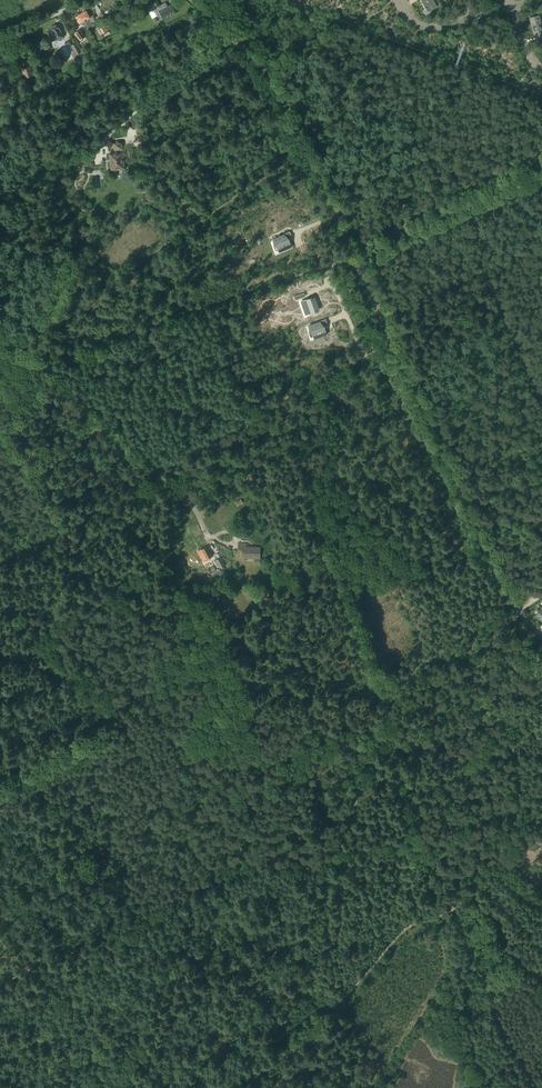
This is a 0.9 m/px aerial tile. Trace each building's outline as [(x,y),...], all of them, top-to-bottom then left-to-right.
[(166,2),(160,5),(157,0),(153,0),(146,4),(150,11),(154,9),(160,22),(177,13),(172,3),(168,6),(166,2)] [(428,12),(437,7),(433,0),(421,0),(428,12)] [(84,11),(81,13),(87,25),(88,28),(93,25),(89,18),(90,18),(86,10),(85,10),(85,9),(83,10),(84,11)] [(79,14),(79,13),(75,14),(76,16),(75,16),(79,24),(81,22),(83,25),(84,25),(85,26),(87,25),(81,13),(79,14)] [(541,21),(541,17),(541,15),(529,18),(531,24),(541,21)] [(541,29),(541,21),(531,24),(532,27),(530,27),(531,31),(533,31),(541,29)] [(52,28),(47,31),(48,32),(48,33),(49,36),(50,36),(52,41),(57,39),(57,40),(58,39),(59,41),(60,41),(62,40),(62,39),(62,37),(63,37),(57,25),(56,25),(55,25),(53,26),(52,27),(51,28),(52,28)] [(533,31),(534,37),(540,36),(541,39),(541,29),(533,31)] [(80,40),(85,37),(80,30),(75,33),(80,40)] [(76,43),(71,46),(71,47),(78,59),(79,59),(79,60),(84,58),(81,53),(81,52),(76,43)] [(51,69),(56,66),(52,57),(47,60),(51,69)] [(25,78),(32,75),(30,67),(22,69),(25,78)] [(124,168),(122,149),(121,142),(114,143),(114,150),(115,150),(115,153),(113,154),(113,153),(111,153),(110,154),(112,170),(124,168)] [(285,236),(273,241),(276,246),(274,247),(276,252),(291,246),(289,241),(287,241),(285,236)] [(305,300),(301,301),(305,312),(309,311),(310,313),(319,310),(314,298),(305,301),(305,300)] [(320,320),(308,325),(310,330),(308,330),(310,336),(325,330),(323,325),(321,326),(320,320)] [(259,558),(260,547),(246,547),(246,543),(238,543),(238,549),(243,549),(243,558),(259,558)] [(207,559),(212,556),(207,546),(201,549),(207,559)] [(225,566),(221,557),(215,560),(216,562),(214,563),(216,566),(218,565),(222,571),(225,570),(224,567),(225,566)]
